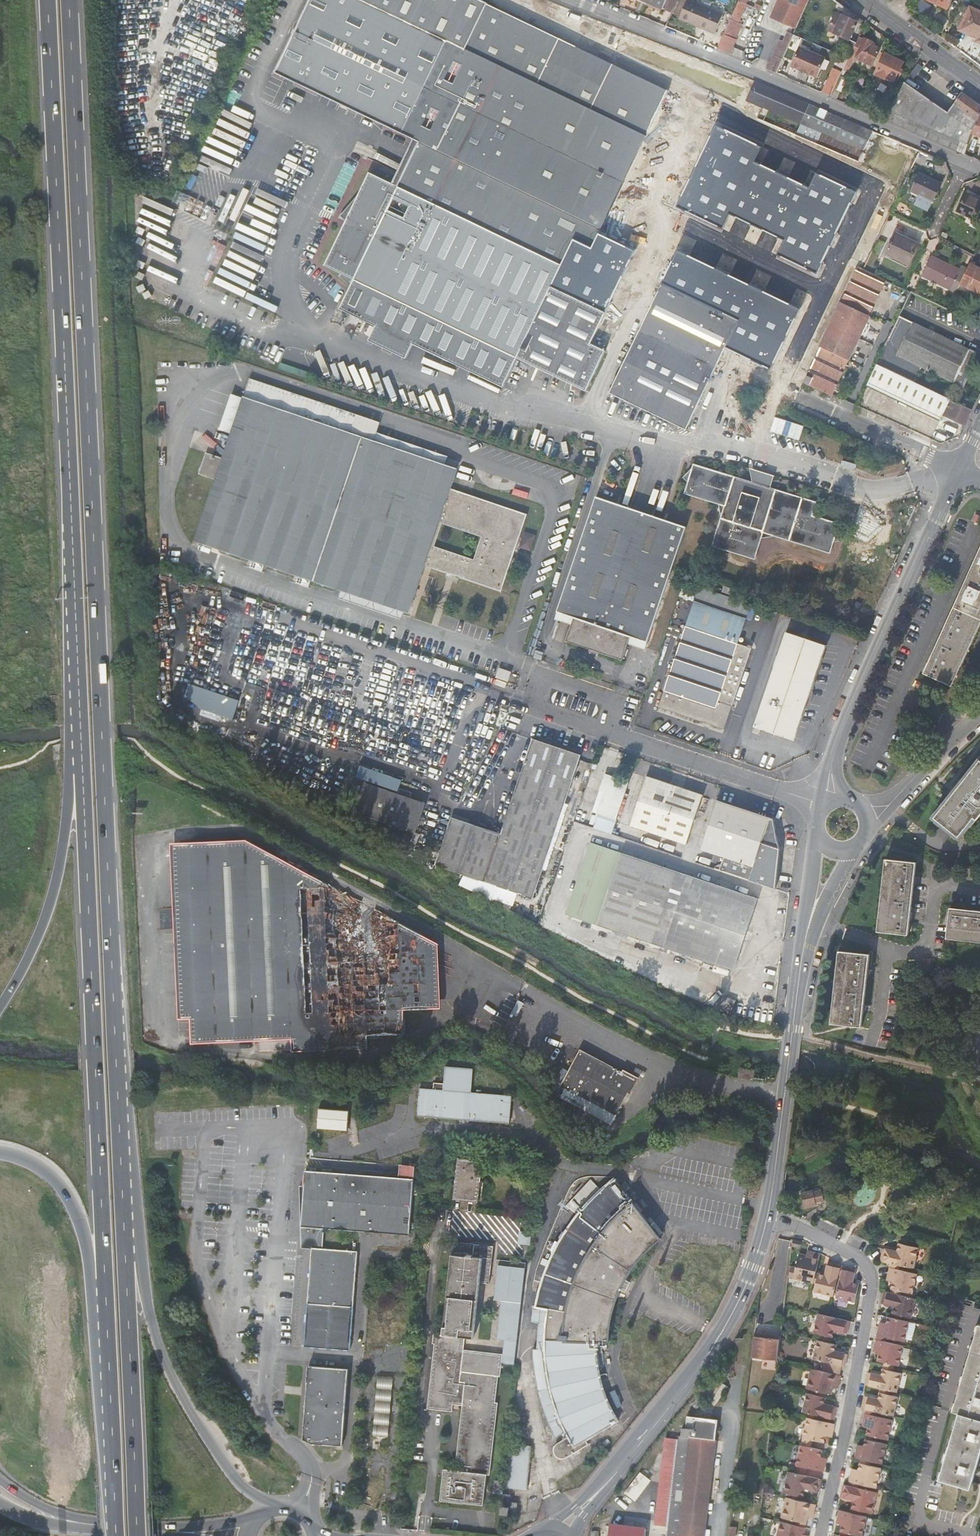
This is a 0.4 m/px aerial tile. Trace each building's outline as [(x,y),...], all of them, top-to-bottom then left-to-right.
[(365,174),(352,209),(327,258),(336,263),(333,268),(351,281),(340,302),(374,319),(366,334),(403,352),(411,337),(500,382),(519,345),(596,384),(631,314),(648,320),(615,384),(691,421),(729,346),(737,349),(762,356),(854,170),(814,153),(764,132),(752,127),(758,114),(854,154),(861,139),(728,82),(724,90),(729,93),(724,106),(713,101),(675,86),(676,82),(628,61),(620,81),(568,61),(565,68),(526,51),(529,44),(534,32),(518,25),(509,44),(405,0),(314,0),(308,15),(282,76),(411,140),(389,186),(365,174)] [(617,0),(657,19),(664,3),(657,0),(617,0)] [(719,51),(732,57),(745,25),(741,23),(751,0),(741,0),(719,51)] [(773,17),(797,28),(809,0),(781,0),(773,17)] [(940,15),(948,0),(915,0),(915,1),(940,15)] [(657,19),(665,23),(672,7),(664,3),(657,19)] [(674,27),(709,42),(717,23),(682,8),(674,27)] [(835,15),(827,33),(849,42),(857,24),(835,15)] [(961,15),(952,36),(972,44),(971,47),(979,51),(979,48),(979,23),(961,15)] [(774,55),(775,56),(783,60),(795,34),(791,32),(787,42),(781,40),(774,55)] [(880,51),(858,41),(850,58),(872,68),(880,51)] [(568,61),(529,44),(526,51),(565,68),(568,61)] [(775,56),(768,72),(777,76),(782,64),(783,60),(775,56)] [(903,65),(885,56),(877,74),(896,83),(903,65)] [(717,78),(679,61),(677,66),(715,83),(717,78)] [(782,64),(777,76),(792,82),(795,76),(797,70),(782,64)] [(836,72),(825,97),(831,99),(835,90),(841,78),(842,75),(836,72)] [(795,76),(792,82),(804,88),(808,81),(795,76)] [(841,78),(835,90),(842,93),(847,81),(841,78)] [(808,81),(804,88),(816,93),(819,86),(808,81)] [(882,118),(963,153),(966,143),(970,134),(976,116),(979,106),(964,94),(950,114),(906,84),(882,118)] [(871,86),(859,111),(867,114),(873,99),(871,98),(876,88),(871,86)] [(976,116),(970,134),(979,138),(979,117),(976,116)] [(764,132),(814,153),(816,148),(766,128),(764,132)] [(920,151),(873,132),(854,170),(762,356),(766,357),(762,364),(804,384),(858,268),(863,270),(866,264),(870,256),(920,151)] [(966,143),(963,153),(971,156),(975,147),(966,143)] [(625,193),(690,224),(711,178),(645,150),(625,193)] [(939,191),(918,181),(904,208),(926,218),(939,191)] [(963,199),(954,218),(979,230),(979,228),(979,207),(963,199)] [(907,266),(918,245),(896,234),(886,255),(907,266)] [(875,268),(878,260),(870,256),(866,264),(875,268)] [(959,285),(966,271),(960,268),(958,271),(931,258),(922,277),(949,290),(945,297),(952,300),(959,285)] [(875,268),(866,264),(863,270),(871,274),(875,268)] [(970,264),(966,271),(959,285),(979,295),(979,269),(970,264)] [(863,270),(858,268),(804,384),(831,396),(885,281),(871,274),(863,270)] [(900,316),(893,330),(901,334),(898,342),(890,338),(884,351),(962,390),(978,356),(972,352),(968,351),(900,316)] [(898,342),(901,334),(893,330),(890,338),(898,342)] [(766,357),(762,356),(737,349),(732,362),(757,373),(762,364),(766,357)] [(877,365),(869,383),(947,421),(948,418),(964,426),(971,411),(877,365)] [(739,377),(733,391),(747,396),(753,383),(739,377)] [(373,444),(376,434),(379,426),(249,382),(224,460),(207,454),(199,476),(216,482),(195,543),(340,592),(349,595),(408,615),(424,567),(500,594),(525,517),(450,491),(456,472),(373,444)] [(459,462),(376,434),(373,444),(456,472),(459,462)] [(865,467),(873,471),(878,462),(869,458),(865,467)] [(685,497),(724,509),(712,547),(754,561),(762,535),(829,556),(840,527),(813,518),(817,506),(694,468),(685,497)] [(572,619),(570,626),(564,643),(623,663),(629,646),(631,640),(644,644),(684,530),(595,500),(556,614),(572,619)] [(850,518),(859,521),(863,509),(854,507),(850,518)] [(524,531),(522,548),(533,550),(536,533),(524,531)] [(979,642),(979,566),(926,684),(955,697),(979,642)] [(862,592),(856,590),(853,596),(859,598),(862,592)] [(683,628),(737,647),(745,623),(691,604),(683,628)] [(746,622),(751,624),(757,609),(751,607),(746,622)] [(556,614),(553,620),(570,626),(572,619),(556,614)] [(655,709),(722,732),(749,651),(737,647),(683,628),(655,709)] [(752,728),(758,730),(792,742),(825,648),(784,634),(752,728)] [(629,646),(642,651),(644,644),(631,640),(629,646)] [(493,681),(505,685),(508,675),(496,671),(493,681)] [(238,700),(189,684),(185,700),(202,713),(231,722),(238,700)] [(532,742),(501,834),(450,817),(441,843),(436,842),(424,863),(544,904),(568,832),(556,827),(563,805),(570,807),(577,785),(571,783),(577,762),(579,757),(532,742)] [(976,758),(931,816),(962,841),(979,818),(979,755),(976,758)] [(571,783),(577,785),(583,787),(591,766),(577,762),(571,783)] [(616,776),(626,779),(629,770),(619,766),(616,776)] [(627,784),(602,776),(597,792),(602,794),(594,816),(614,822),(627,784)] [(628,828),(683,847),(700,799),(644,780),(628,828)] [(340,810),(413,835),(422,807),(407,802),(396,798),(349,782),(340,810)] [(577,785),(570,807),(576,809),(583,787),(577,785)] [(769,891),(782,854),(773,825),(717,806),(700,853),(747,869),(742,882),(769,891)] [(191,1044),(260,1040),(261,1049),(291,1047),(291,1051),(368,1047),(367,1034),(404,1032),(403,1009),(427,1007),(423,935),(242,838),(180,844),(191,1044)] [(725,975),(751,902),(616,856),(607,881),(583,872),(571,909),(595,918),(591,929),(725,975)] [(877,933),(907,936),(915,864),(885,861),(877,933)] [(424,863),(423,865),(536,925),(544,904),(424,863)] [(979,942),(979,910),(951,907),(947,938),(979,942)] [(829,1022),(861,1025),(868,954),(836,950),(829,1022)] [(712,1013),(723,1017),(727,1004),(716,1000),(712,1013)] [(583,1107),(586,1101),(618,1118),(637,1082),(582,1052),(570,1075),(564,1072),(557,1086),(570,1093),(567,1098),(583,1107)] [(512,1071),(445,1065),(444,1083),(443,1089),(433,1089),(420,1088),(418,1115),(508,1122),(512,1071)] [(733,1075),(746,1077),(747,1070),(735,1067),(733,1075)] [(318,1127),(347,1129),(349,1109),(319,1107),(318,1127)] [(450,1201),(475,1203),(479,1162),(455,1160),(450,1201)] [(307,1169),(306,1188),(303,1227),(318,1228),(324,1228),(409,1234),(413,1176),(322,1170),(307,1169)] [(563,1459),(565,1458),(589,1446),(586,1440),(619,1422),(611,1406),(605,1391),(602,1383),(601,1379),(599,1370),(598,1361),(597,1352),(597,1343),(608,1343),(609,1335),(610,1327),(611,1319),(613,1311),(615,1304),(617,1296),(619,1292),(623,1284),(627,1277),(630,1272),(637,1262),(645,1254),(660,1239),(615,1180),(608,1185),(592,1200),(578,1217),(567,1232),(561,1241),(556,1251),(551,1261),(550,1264),(546,1274),(543,1283),(540,1293),(538,1302),(537,1307),(549,1309),(549,1314),(548,1326),(547,1338),(546,1350),(536,1350),(533,1350),(536,1380),(540,1398),(546,1416),(555,1437),(563,1433),(565,1438),(558,1442),(556,1443),(555,1445),(554,1446),(554,1448),(554,1450),(554,1452),(555,1454),(556,1456),(558,1457),(559,1458),(561,1459),(563,1459)] [(814,1200),(823,1198),(821,1191),(812,1193),(812,1196),(801,1198),(803,1206),(815,1203),(814,1200)] [(314,1251),(314,1250),(317,1246),(318,1228),(303,1227),(302,1229),(302,1250),(314,1251)] [(521,1233),(520,1246),(530,1247),(532,1235),(526,1234),(521,1233)] [(790,1247),(800,1249),(802,1241),(791,1239),(789,1247),(790,1247)] [(918,1247),(900,1243),(898,1251),(883,1248),(880,1261),(890,1264),(901,1266),(913,1269),(918,1247)] [(478,1284),(487,1284),(491,1247),(457,1244),(456,1256),(450,1255),(443,1336),(442,1345),(435,1344),(428,1410),(453,1412),(453,1405),(462,1406),(457,1460),(462,1460),(461,1472),(444,1470),(441,1501),(486,1505),(489,1475),(492,1475),(499,1402),(497,1402),(500,1376),(501,1376),(503,1355),(464,1351),(465,1338),(473,1339),(478,1284)] [(323,1247),(317,1246),(314,1250),(314,1251),(308,1344),(311,1344),(351,1347),(358,1249),(323,1247)] [(813,1251),(811,1256),(806,1255),(799,1254),(796,1268),(793,1278),(813,1282),(816,1272),(821,1253),(813,1251)] [(829,1262),(826,1274),(818,1273),(816,1283),(814,1292),(833,1296),(838,1276),(841,1266),(841,1265),(829,1262)] [(793,1278),(796,1268),(788,1266),(786,1277),(793,1278)] [(844,1267),(841,1276),(836,1298),(854,1302),(859,1285),(852,1283),(855,1270),(844,1267)] [(901,1291),(912,1294),(916,1274),(900,1270),(889,1268),(888,1275),(890,1275),(889,1280),(893,1281),(891,1289),(901,1291)] [(504,1361),(518,1362),(528,1273),(524,1273),(524,1271),(501,1270),(501,1271),(497,1271),(494,1301),(505,1303),(500,1342),(506,1342),(504,1361)] [(893,1314),(903,1316),(911,1318),(916,1299),(900,1295),(890,1293),(884,1292),(881,1304),(895,1307),(893,1314)] [(549,1314),(549,1309),(537,1307),(535,1322),(539,1322),(536,1350),(546,1350),(547,1338),(548,1326),(549,1314)] [(813,1335),(821,1336),(832,1338),(833,1332),(847,1334),(849,1322),(817,1315),(813,1335)] [(876,1337),(886,1339),(904,1343),(909,1322),(902,1321),(892,1318),(888,1318),(887,1323),(883,1322),(881,1329),(878,1328),(876,1337)] [(977,1323),(952,1411),(958,1412),(939,1478),(970,1487),(979,1453),(979,1324),(977,1323)] [(770,1338),(763,1337),(763,1334),(754,1333),(751,1357),(777,1360),(780,1336),(770,1335),(770,1338)] [(820,1343),(830,1345),(832,1338),(821,1336),(820,1343)] [(875,1341),(874,1348),(876,1349),(875,1354),(879,1355),(878,1361),(884,1363),(894,1365),(898,1366),(903,1347),(885,1343),(875,1341)] [(832,1353),(833,1346),(830,1345),(820,1343),(814,1342),(810,1361),(831,1365),(841,1367),(845,1368),(847,1356),(832,1353)] [(306,1437),(315,1441),(345,1443),(350,1365),(310,1363),(306,1437)] [(882,1370),(893,1372),(894,1365),(884,1363),(882,1370)] [(831,1365),(829,1374),(839,1376),(841,1367),(831,1365)] [(816,1393),(826,1395),(831,1396),(833,1387),(834,1382),(839,1383),(841,1377),(839,1377),(839,1376),(829,1374),(810,1370),(806,1391),(816,1393)] [(896,1392),(900,1374),(893,1372),(882,1370),(881,1376),(868,1373),(865,1385),(881,1389),(890,1391),(896,1392)] [(713,1378),(720,1383),(723,1378),(716,1374),(713,1378)] [(729,1389),(720,1383),(713,1378),(700,1396),(716,1407),(729,1389)] [(372,1439),(388,1441),(394,1381),(378,1380),(372,1439)] [(865,1410),(875,1413),(893,1417),(897,1398),(889,1396),(880,1394),(878,1400),(864,1396),(864,1397),(862,1410),(865,1410)] [(833,1421),(837,1408),(833,1407),(824,1406),(825,1400),(815,1398),(807,1396),(802,1415),(808,1416),(817,1418),(833,1421)] [(697,1400),(692,1407),(698,1410),(702,1404),(697,1400)] [(864,1414),(863,1422),(865,1422),(864,1428),(871,1429),(869,1437),(879,1439),(887,1441),(892,1421),(874,1417),(864,1414)] [(719,1421),(688,1417),(687,1429),(682,1429),(682,1433),(682,1436),(680,1436),(680,1441),(674,1441),(666,1440),(655,1526),(670,1528),(669,1535),(704,1535),(719,1421)] [(824,1437),(829,1438),(830,1433),(832,1434),(834,1426),(832,1425),(817,1422),(807,1420),(802,1440),(812,1443),(822,1445),(824,1437)] [(508,1467),(529,1469),(533,1439),(511,1436),(508,1467)] [(802,1440),(800,1447),(810,1449),(812,1443),(802,1440)] [(868,1441),(866,1449),(860,1447),(858,1453),(856,1452),(854,1459),(864,1461),(874,1463),(881,1465),(886,1445),(879,1443),(868,1441)] [(819,1459),(821,1452),(810,1449),(800,1447),(795,1466),(806,1469),(823,1473),(825,1465),(822,1464),(823,1460),(819,1459)] [(498,1459),(496,1472),(505,1473),(507,1460),(498,1459)] [(645,1478),(654,1465),(650,1462),(641,1475),(645,1478)] [(873,1467),(863,1465),(861,1473),(854,1471),(853,1476),(850,1475),(848,1483),(858,1485),(875,1489),(880,1469),(873,1467)] [(804,1477),(806,1469),(795,1466),(793,1474),(804,1477)] [(505,1473),(503,1493),(519,1495),(520,1482),(512,1481),(513,1474),(505,1473)] [(802,1498),(804,1490),(818,1493),(821,1481),(804,1477),(793,1474),(789,1473),(784,1493),(793,1496),(802,1498)] [(636,1507),(651,1485),(641,1478),(626,1499),(636,1507)] [(861,1511),(871,1514),(876,1493),(857,1489),(848,1487),(843,1486),(840,1497),(853,1501),(851,1509),(861,1511)] [(801,1503),(792,1500),(786,1499),(781,1519),(795,1522),(805,1525),(807,1518),(808,1514),(813,1515),(815,1506),(801,1503)] [(518,1504),(509,1503),(508,1521),(517,1521),(518,1504)] [(853,1535),(861,1535),(865,1517),(860,1516),(850,1514),(838,1511),(836,1519),(839,1520),(838,1525),(842,1526),(841,1533),(850,1535),(853,1535)] [(803,1535),(804,1529),(795,1526),(780,1523),(777,1535),(802,1535),(803,1535)]
